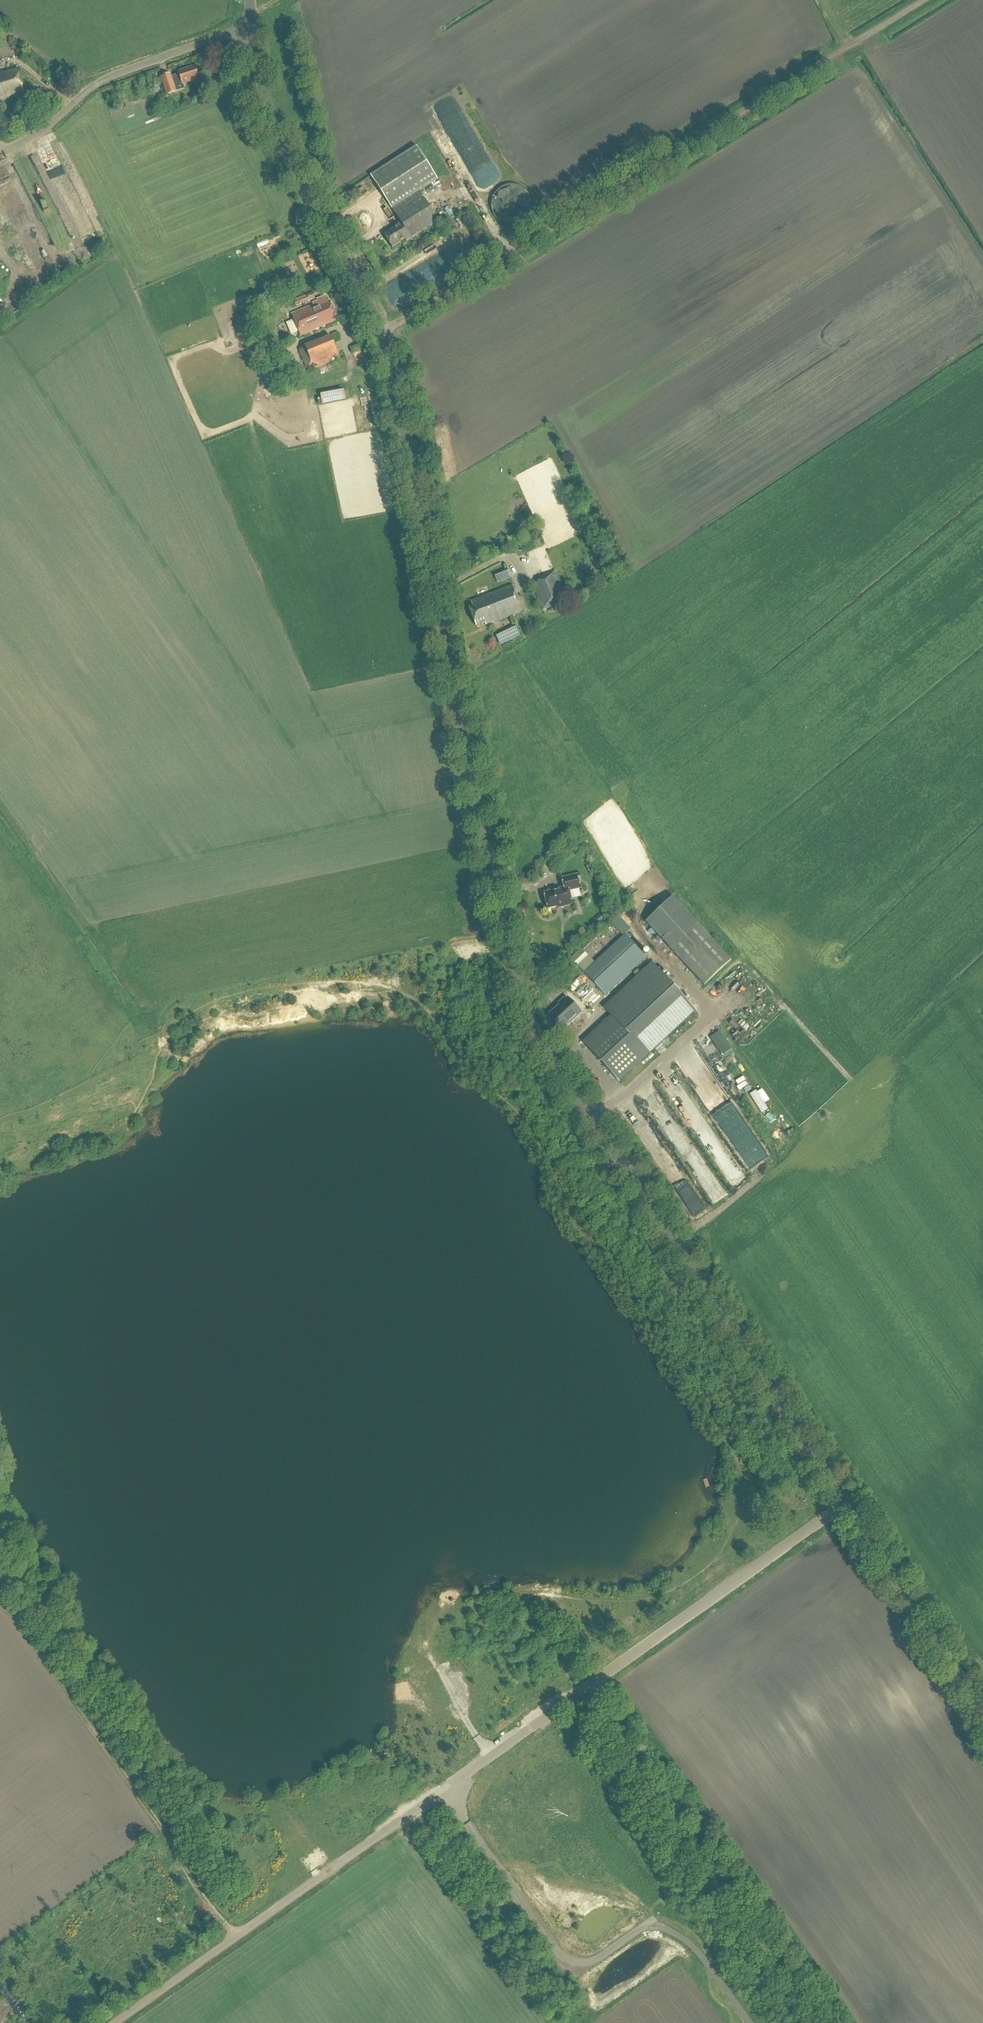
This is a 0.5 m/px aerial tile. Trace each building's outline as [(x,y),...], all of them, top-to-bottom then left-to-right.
[(171,74),(161,77),(166,95),(184,90),(183,85),(200,79),(196,66),(178,72),(179,74),(171,77),(171,74)] [(0,73),(0,102),(17,97),(16,95),(25,92),(17,69),(2,74),(2,73),(0,73)] [(474,173),(493,162),(469,119),(449,130),(474,173)] [(401,223),(384,234),(392,248),(407,239),(408,240),(438,221),(418,189),(437,178),(416,146),(370,176),(391,209),(392,209),(401,223)] [(444,180),(437,183),(439,189),(446,186),(444,180)] [(493,197),(491,203),(492,210),(494,216),(498,221),(504,224),(510,226),(516,225),(522,223),(527,219),(530,213),(532,207),(532,201),(529,195),(525,190),(520,186),(513,185),(507,185),(501,188),(496,192),(493,197)] [(12,279),(9,270),(0,273),(0,276),(3,283),(12,279)] [(294,302),(296,308),(316,301),(314,294),(307,296),(308,298),(294,302)] [(334,319),(337,317),(330,302),(321,306),(315,303),(292,313),(301,336),(311,332),(310,331),(335,321),(334,319)] [(246,311),(252,324),(260,320),(254,307),(246,311)] [(298,350),(307,372),(340,360),(331,335),(304,346),(305,348),(298,350)] [(290,379),(291,381),(304,376),(300,366),(289,370),(292,378),(290,379)] [(278,374),(281,383),(286,381),(283,372),(278,374)] [(281,386),(276,373),(263,377),(268,390),(281,386)] [(357,434),(353,412),(345,414),(349,435),(357,434)] [(530,581),(542,610),(571,599),(559,569),(530,581)] [(495,575),(499,583),(509,579),(505,570),(495,575)] [(470,606),(467,607),(474,625),(483,622),(484,624),(491,622),(520,611),(510,584),(468,600),(470,606)] [(501,631),(503,637),(520,629),(517,623),(501,631)] [(581,888),(577,875),(562,878),(564,887),(559,888),(559,890),(544,893),(548,909),(562,906),(563,907),(572,905),(569,891),(581,888)] [(622,884),(617,889),(622,895),(627,890),(622,884)] [(672,898),(646,922),(704,986),(731,961),(672,898)] [(635,921),(641,915),(636,910),(630,916),(635,921)] [(618,917),(610,923),(622,936),(629,929),(618,917)] [(586,953),(575,963),(584,973),(605,995),(646,957),(626,935),(595,963),(586,953)] [(652,964),(604,1009),(611,1017),(583,1043),(619,1081),(695,1011),(652,964)] [(747,968),(741,977),(748,982),(754,973),(747,968)] [(728,999),(738,1007),(747,996),(737,988),(728,999)] [(562,1005),(550,1016),(561,1028),(562,1028),(569,1022),(568,1021),(572,1018),(573,1019),(580,1013),(568,999),(566,1001),(565,1000),(561,1003),(562,1005)] [(719,1031),(709,1038),(722,1056),(731,1050),(719,1031)] [(739,1160),(729,1163),(734,1178),(743,1175),(739,1160)] [(703,1173),(714,1196),(726,1191),(714,1168),(703,1173)]
